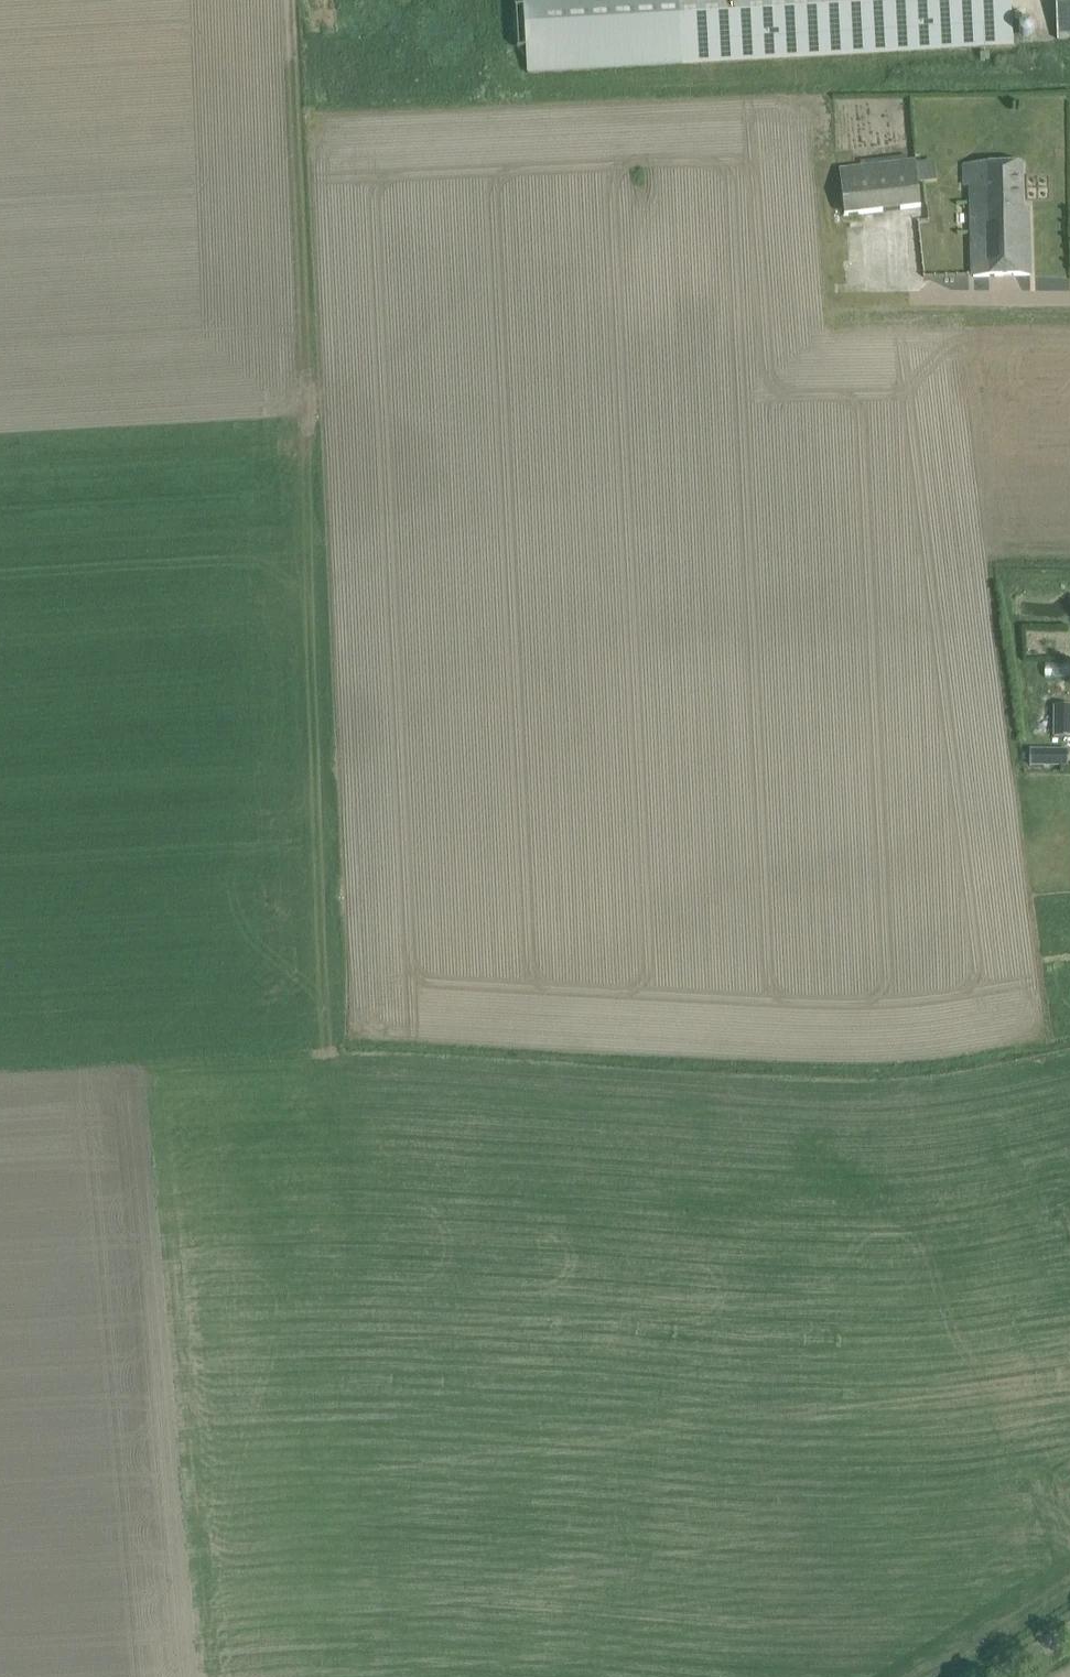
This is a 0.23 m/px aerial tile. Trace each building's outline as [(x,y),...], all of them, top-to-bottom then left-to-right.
[(522,8),(515,8),(517,52),(525,51),(526,74),(1014,45),(1011,0),(522,0),(522,8)] [(1057,41),(1069,41),(1069,0),(1055,0),(1057,41)] [(840,170),(845,215),(921,206),(916,162),(840,170)] [(964,166),(965,185),(971,185),(974,276),(1030,275),(1029,208),(1021,209),(1020,164),(964,166)] [(1054,737),(1069,737),(1069,705),(1053,706),(1054,737)] [(1030,765),(1068,766),(1068,749),(1031,748),(1030,765)]
